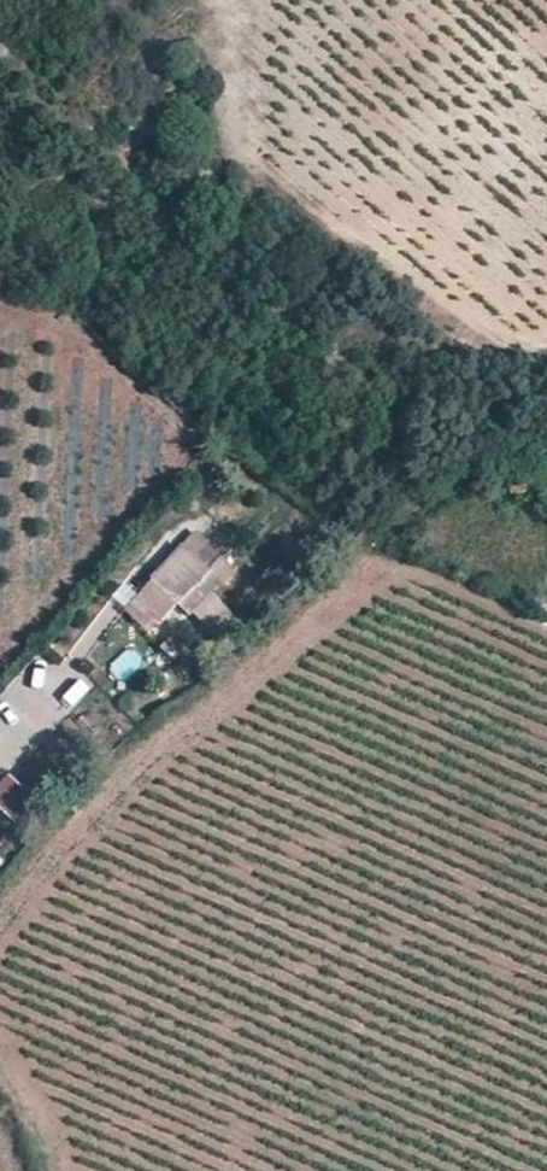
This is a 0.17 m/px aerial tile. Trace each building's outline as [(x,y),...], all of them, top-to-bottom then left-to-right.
[(505,491),(523,490),(523,477),(504,478),(505,491)] [(182,545),(151,579),(154,581),(142,595),(138,598),(145,605),(164,622),(180,605),(191,615),(222,582),(217,577),(230,563),(210,544),(197,558),(182,545)] [(131,648),(108,666),(119,680),(142,662),(131,648)] [(11,777),(0,789),(0,809),(17,825),(38,802),(11,777)] [(12,851),(0,842),(0,865),(12,851)]
